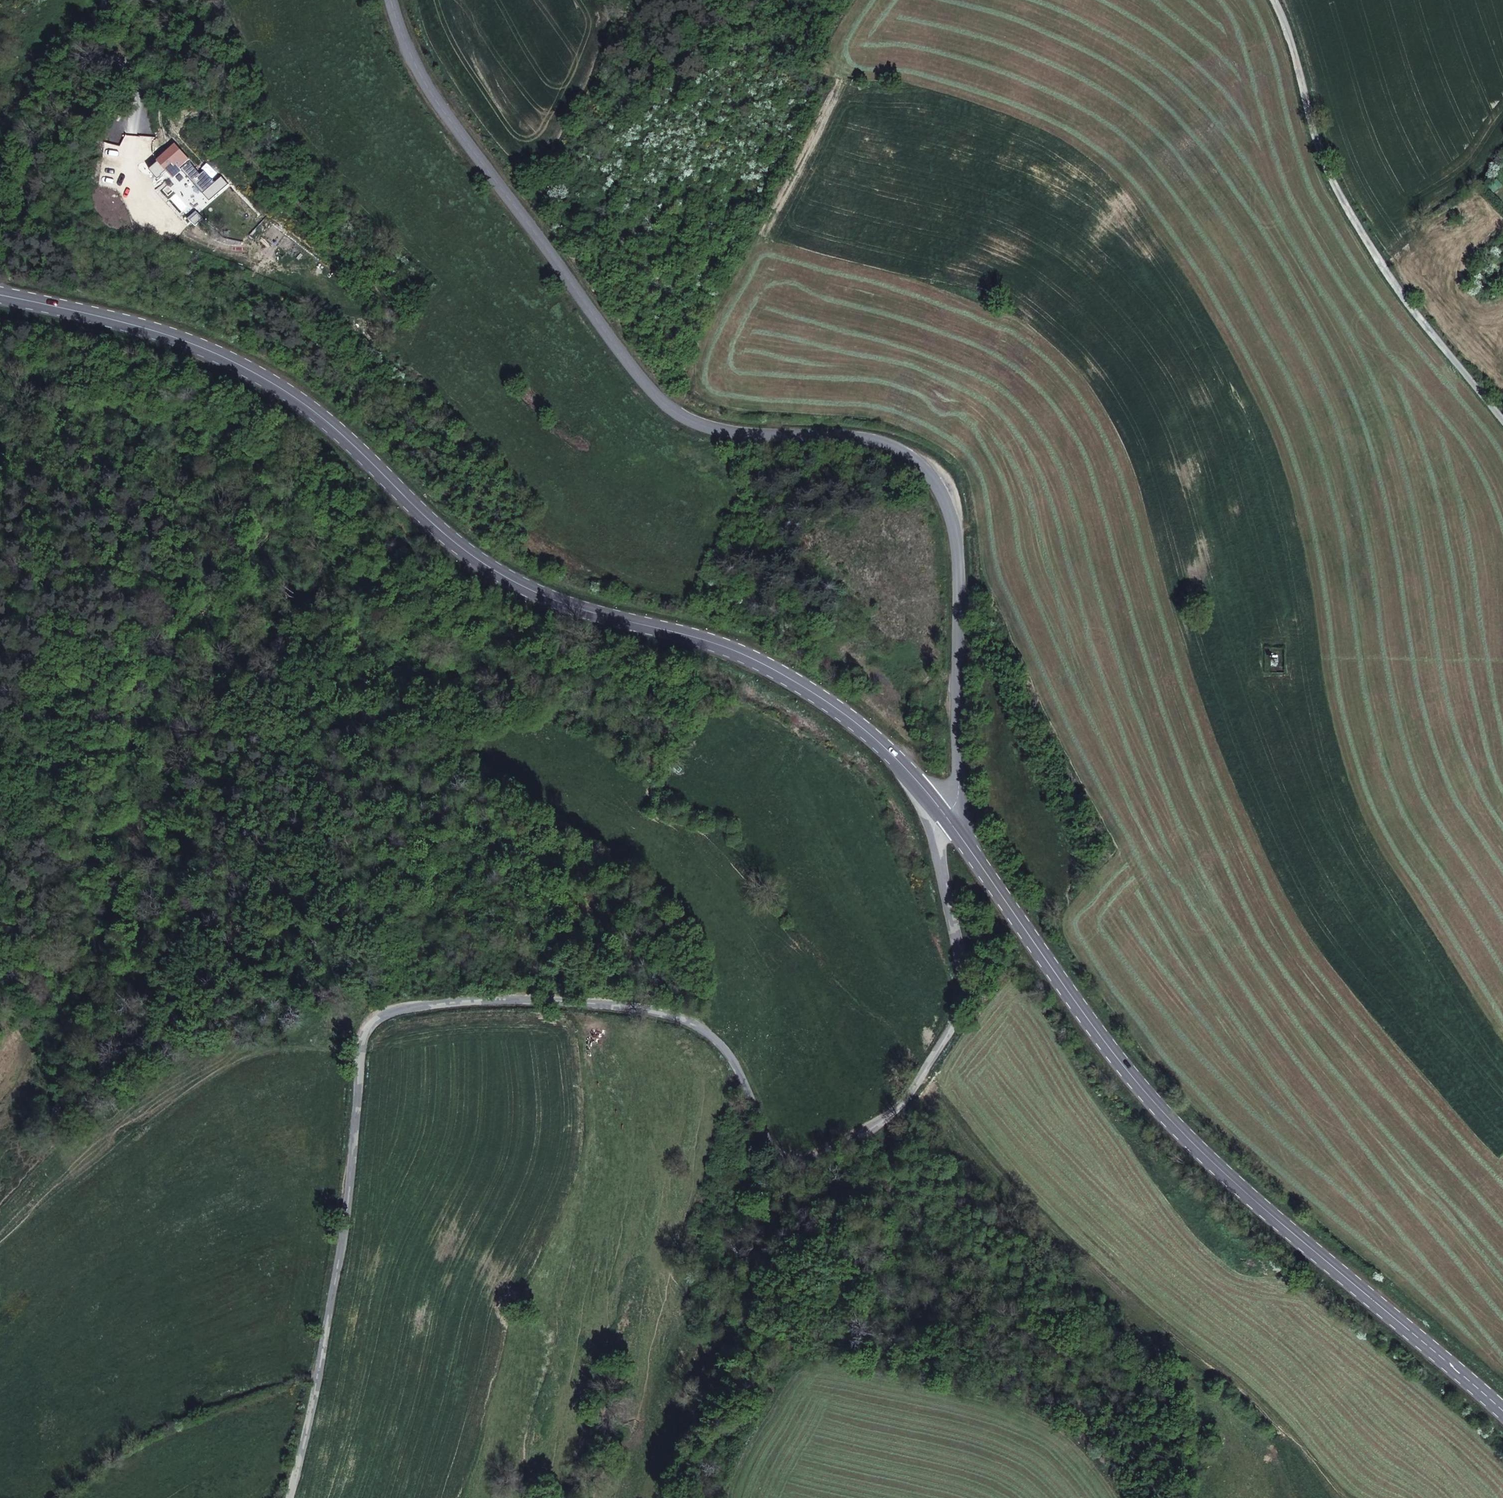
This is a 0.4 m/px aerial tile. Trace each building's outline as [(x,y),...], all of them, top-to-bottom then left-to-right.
[(203,174),(191,158),(201,150),(186,135),(151,168),(160,177),(167,171),(173,176),(181,168),(194,182),(203,174)] [(745,214),(742,221),(750,225),(754,219),(745,214)]
